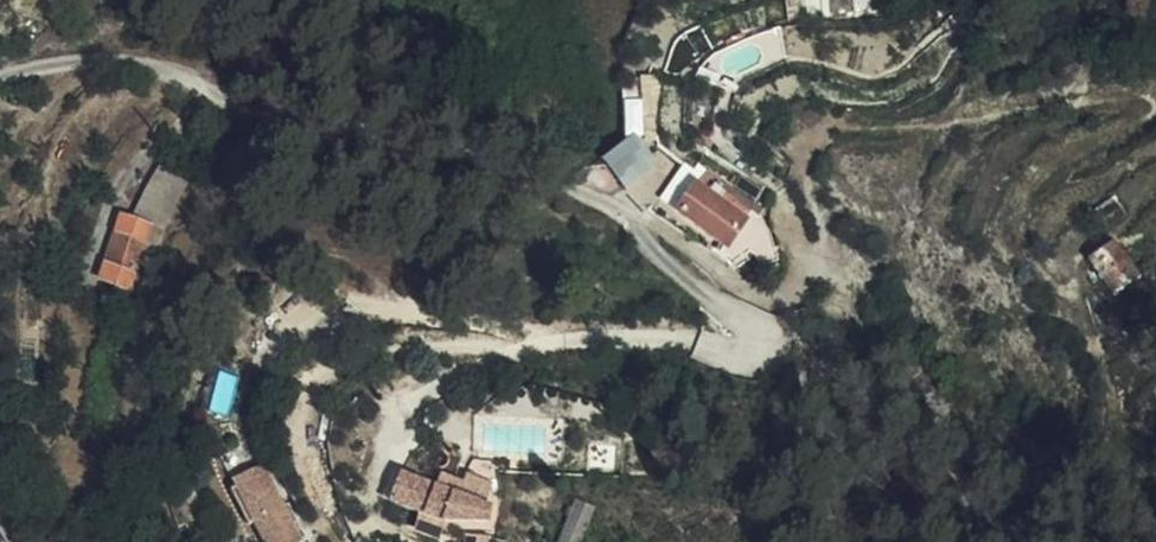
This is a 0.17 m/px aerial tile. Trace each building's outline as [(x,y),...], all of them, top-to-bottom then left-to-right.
[(631,137),(605,159),(622,181),(649,159),(631,137)] [(658,197),(675,209),(695,181),(679,169),(658,197)] [(695,181),(675,209),(722,242),(718,248),(730,257),(747,245),(750,264),(767,265),(769,231),(754,205),(714,178),(707,189),(695,181)] [(164,234),(167,224),(179,228),(190,195),(150,183),(132,246),(159,253),(162,243),(165,245),(169,236),(164,234)] [(1102,214),(1114,233),(1136,218),(1123,199),(1102,214)] [(1148,235),(1136,218),(1114,233),(1126,251),(1148,235)] [(267,541),(296,541),(306,537),(266,463),(233,480),(267,541)] [(492,490),(397,474),(392,504),(448,513),(492,503),(492,490)] [(566,541),(584,541),(584,500),(565,501),(566,541)]
